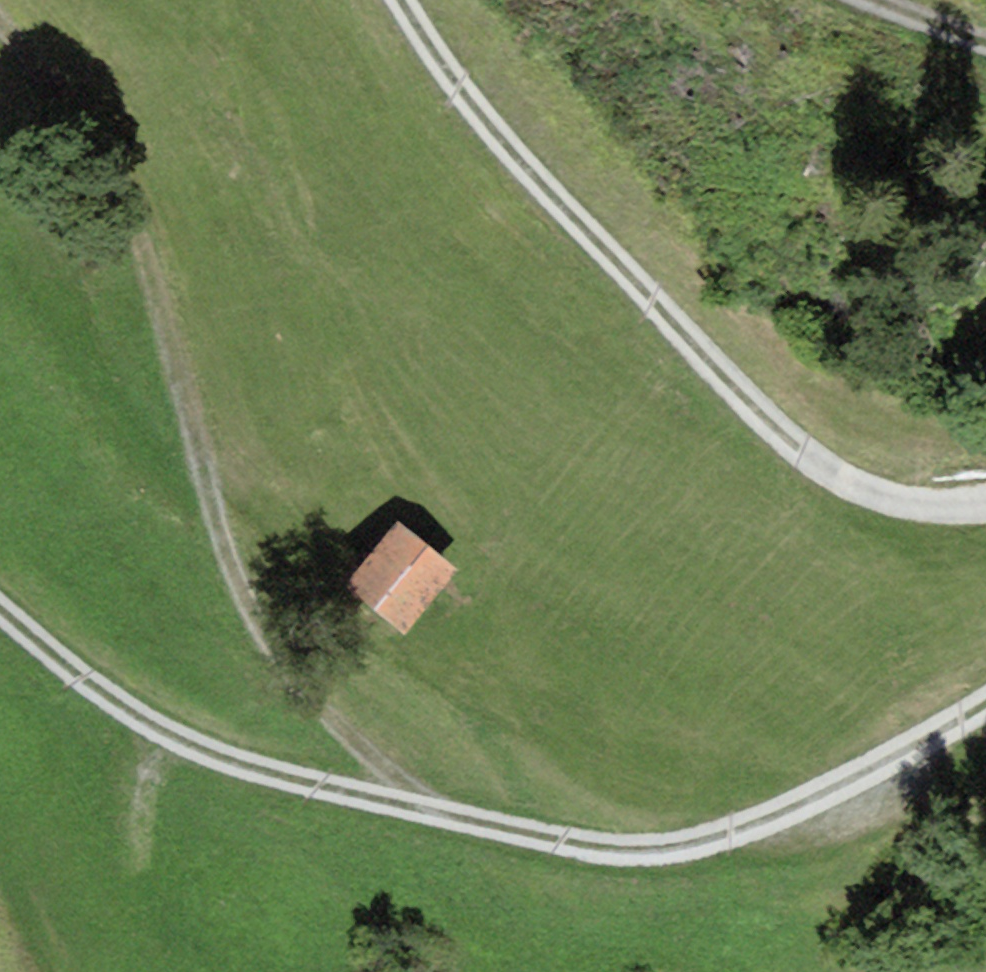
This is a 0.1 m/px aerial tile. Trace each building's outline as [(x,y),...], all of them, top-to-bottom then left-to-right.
[(458,569),(398,520),(345,584),(405,633),(458,569)]
